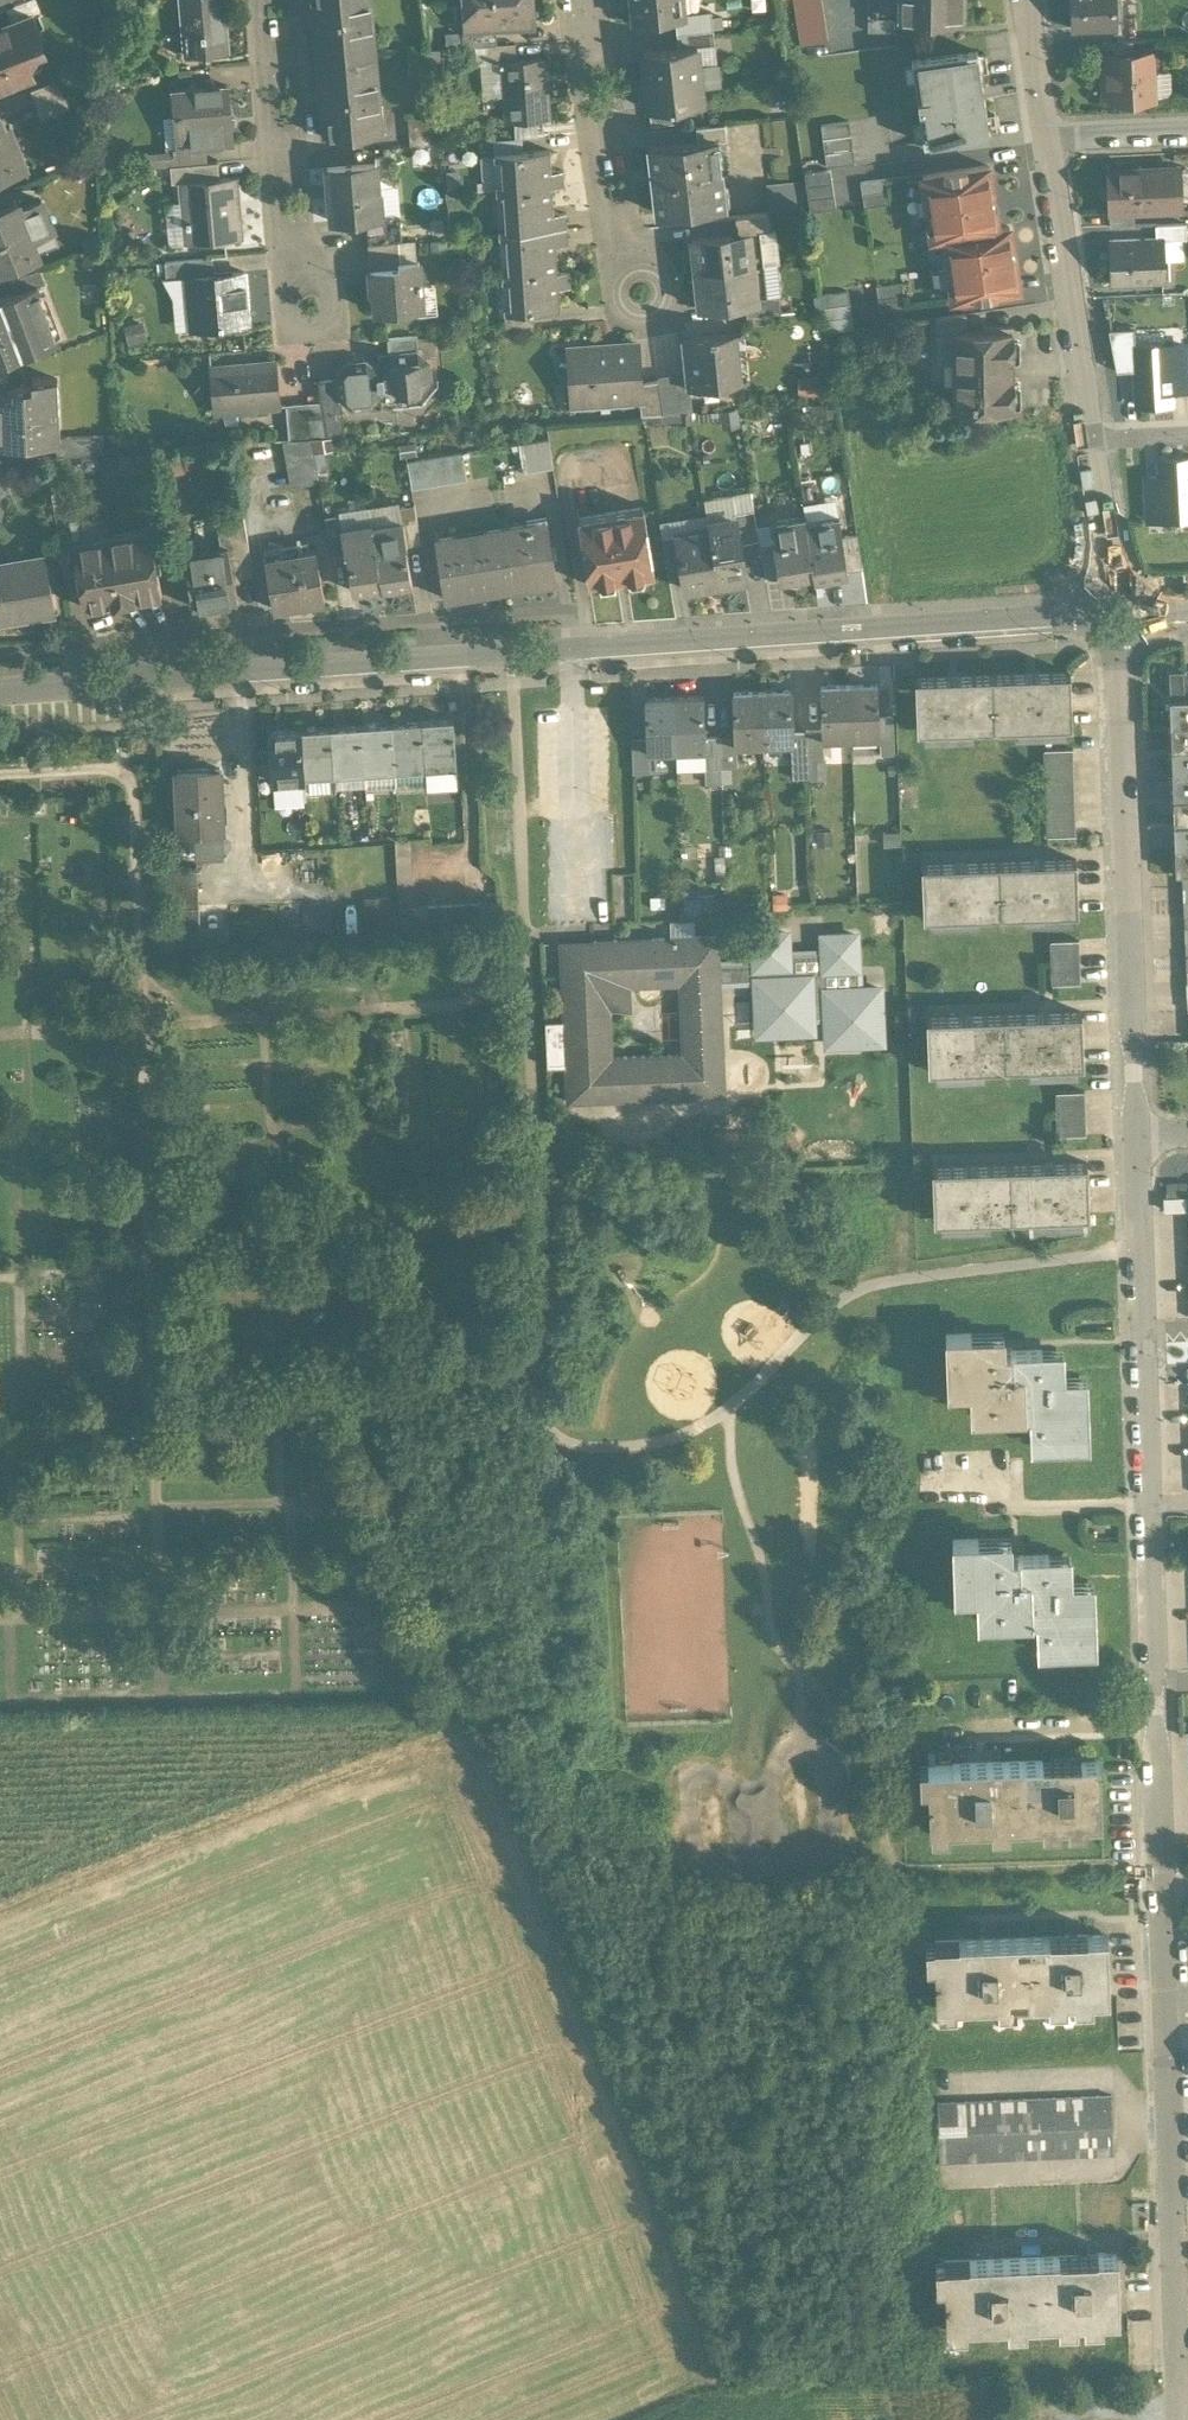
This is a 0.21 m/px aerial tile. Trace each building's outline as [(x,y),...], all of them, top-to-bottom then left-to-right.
[(6,8),(25,1),(25,0),(0,0),(0,10),(6,8)] [(6,8),(11,21),(30,14),(31,14),(40,11),(35,0),(26,0),(25,1),(6,8)] [(185,54),(225,51),(223,24),(226,24),(224,0),(180,0),(185,54)] [(317,59),(375,54),(370,0),(312,0),(317,59)] [(469,25),(469,28),(495,26),(530,24),(529,0),(467,0),(469,25)] [(634,22),(675,17),(684,16),(684,15),(682,0),(632,0),(634,22)] [(827,42),(821,0),(793,0),(800,46),(827,42)] [(896,19),(960,20),(961,0),(896,0),(896,19)] [(1071,27),(1116,26),(1115,0),(1070,0),(1071,27)] [(709,12),(684,15),(684,16),(675,17),(677,35),(711,31),(709,12)] [(0,25),(0,86),(31,74),(25,59),(28,53),(43,47),(31,14),(30,14),(11,21),(0,25)] [(495,26),(469,28),(469,25),(462,26),(464,47),(486,46),(496,45),(495,26)] [(711,31),(677,35),(678,48),(697,46),(697,48),(714,46),(713,31),(711,31)] [(1108,42),(1108,56),(1133,55),(1133,42),(1108,42)] [(496,45),(486,46),(487,62),(501,61),(501,60),(516,59),(515,44),(496,45)] [(678,48),(642,52),(649,109),(676,106),(703,103),(697,48),(697,46),(678,48)] [(1004,148),(992,52),(921,61),(933,157),(1004,148)] [(375,54),(317,59),(324,138),(382,133),(375,54)] [(1133,55),(1108,56),(1109,76),(1103,76),(1103,99),(1152,97),(1150,54),(1133,55)] [(516,59),(501,60),(501,61),(506,121),(549,118),(544,57),(516,59)] [(58,79),(31,90),(41,117),(69,106),(58,79)] [(227,86),(175,90),(180,147),(181,149),(204,147),(232,144),(227,86)] [(676,106),(649,109),(650,125),(678,122),(676,106)] [(433,116),(408,118),(411,146),(438,144),(433,116)] [(4,127),(0,118),(0,177),(26,167),(9,125),(4,127)] [(549,118),(506,121),(507,139),(523,138),(550,136),(549,118)] [(726,125),(696,128),(697,141),(720,139),(720,142),(727,141),(726,125)] [(826,127),(830,171),(853,169),(848,125),(826,127)] [(524,152),(523,138),(507,139),(493,140),(494,154),(504,153),(524,152)] [(697,141),(649,147),(652,171),(654,171),(659,214),(720,208),(716,176),(724,176),(720,142),(720,139),(697,141)] [(204,147),(181,149),(180,147),(173,148),(175,167),(206,164),(204,147)] [(524,152),(504,153),(505,167),(501,167),(503,190),(552,186),(564,186),(563,171),(551,171),(550,150),(524,152)] [(175,167),(171,168),(172,182),(181,181),(181,183),(219,180),(218,163),(206,164),(175,167)] [(376,163),(327,167),(332,222),(366,219),(381,218),(380,216),(376,163)] [(988,165),(922,174),(931,238),(943,237),(997,229),(994,207),(990,208),(989,198),(992,198),(988,165)] [(1174,167),(1104,169),(1105,183),(1099,183),(1100,196),(1105,195),(1106,212),(1108,212),(1133,211),(1176,209),(1174,167)] [(830,171),(804,175),(810,213),(835,209),(830,171)] [(219,180),(181,183),(183,205),(186,205),(189,243),(237,239),(233,201),(237,200),(235,179),(219,180)] [(886,179),(860,183),(864,208),(889,205),(886,179)] [(552,186),(509,189),(510,207),(504,207),(506,234),(540,232),(539,215),(554,213),(552,186)] [(0,208),(0,268),(38,253),(30,233),(51,224),(42,199),(21,207),(18,201),(0,208)] [(1133,211),(1108,212),(1108,226),(1133,225),(1133,211)] [(554,213),(539,215),(540,232),(567,230),(566,213),(554,213)] [(400,214),(380,216),(381,218),(366,219),(368,245),(399,243),(402,242),(400,214)] [(768,216),(735,220),(737,235),(769,232),(768,216)] [(1184,224),(1153,225),(1154,238),(1161,238),(1161,240),(1185,239),(1184,224)] [(997,229),(943,237),(952,301),(1018,291),(1013,258),(1010,259),(1008,249),(1012,249),(1009,227),(997,229)] [(567,230),(540,232),(541,247),(556,246),(568,246),(567,230)] [(540,232),(506,234),(508,260),(514,260),(515,277),(558,274),(556,246),(541,247),(540,232)] [(760,237),(731,240),(731,236),(690,240),(694,274),(763,267),(760,237)] [(1154,238),(1107,240),(1108,282),(1162,280),(1161,240),(1161,238),(1154,238)] [(399,243),(368,245),(370,270),(399,268),(398,263),(401,263),(399,243)] [(213,259),(166,263),(167,279),(195,277),(215,275),(213,259)] [(401,263),(398,263),(399,268),(370,270),(373,294),(376,294),(378,313),(417,310),(415,288),(422,287),(422,281),(420,281),(418,262),(401,263)] [(763,267),(694,274),(698,309),(737,304),(736,297),(766,294),(763,267)] [(41,270),(9,282),(14,294),(36,285),(36,287),(46,283),(41,270)] [(215,275),(195,277),(200,330),(247,326),(245,305),(248,305),(245,272),(215,275)] [(515,277),(509,277),(510,300),(514,299),(515,313),(533,312),(561,310),(559,288),(571,287),(570,273),(558,274),(515,277)] [(901,283),(876,287),(879,313),(905,309),(901,283)] [(0,299),(0,362),(14,356),(15,359),(29,353),(28,351),(57,340),(36,287),(36,285),(14,294),(0,299)] [(848,293),(822,297),(827,335),(853,331),(848,293)] [(778,298),(745,302),(747,318),(779,315),(778,298)] [(515,313),(505,314),(506,330),(533,328),(533,312),(515,313)] [(964,315),(935,319),(935,333),(946,333),(965,332),(964,315)] [(983,326),(983,332),(965,332),(946,333),(946,364),(952,364),(953,410),(1013,410),(1012,332),(1010,332),(1010,326),(983,326)] [(742,332),(683,339),(687,377),(688,388),(689,388),(747,382),(747,379),(741,380),(737,351),(731,351),(729,336),(742,335),(742,332)] [(416,337),(387,340),(389,354),(417,351),(416,337)] [(638,348),(596,351),(596,346),(571,348),(575,407),(640,403),(642,403),(641,385),(638,348)] [(1183,346),(1169,347),(1171,392),(1185,391),(1183,346)] [(1169,347),(1134,348),(1137,406),(1172,404),(1171,392),(1169,347)] [(347,363),(337,375),(337,382),(339,399),(341,402),(352,411),(421,405),(420,393),(431,381),(429,361),(417,351),(389,354),(380,355),(381,367),(374,367),(367,361),(347,363)] [(276,363),(210,369),(214,413),(280,407),(276,363)] [(687,377),(657,382),(662,416),(692,414),(689,388),(688,388),(687,377)] [(32,380),(32,387),(13,388),(14,395),(0,396),(0,446),(55,444),(60,443),(57,379),(32,380)] [(337,382),(318,384),(321,403),(326,439),(344,438),(341,402),(339,399),(337,382)] [(657,382),(641,385),(642,403),(640,403),(641,418),(662,416),(657,382)] [(321,403),(286,405),(288,442),(311,440),(326,439),(321,403)] [(61,439),(60,439),(60,443),(55,444),(56,458),(103,455),(103,437),(61,439)] [(288,442),(284,442),(292,488),(319,484),(311,440),(288,442)] [(548,440),(518,445),(523,472),(553,467),(548,440)] [(462,454),(407,463),(411,490),(467,481),(462,454)] [(1187,519),(1187,461),(1159,462),(1160,478),(1162,520),(1187,519)] [(1148,521),(1162,520),(1160,478),(1146,478),(1148,521)] [(324,511),(325,517),(340,514),(343,530),(371,525),(368,504),(324,511)] [(414,505),(399,508),(401,523),(403,523),(407,546),(420,543),(414,505)] [(643,510),(578,521),(588,586),(654,575),(643,510)] [(754,510),(734,513),(735,517),(739,543),(758,539),(754,510)] [(331,555),(344,552),(341,530),(343,530),(340,514),(325,517),(331,555)] [(838,514),(804,519),(813,576),(814,581),(837,577),(836,572),(847,570),(842,536),(838,514)] [(803,515),(770,520),(774,542),(779,576),(780,581),(813,576),(804,519),(803,515)] [(243,516),(216,521),(221,552),(226,551),(226,547),(228,547),(233,576),(253,573),(243,516)] [(735,517),(707,522),(709,530),(717,583),(745,579),(739,543),(735,517)] [(401,523),(372,528),(382,587),(382,590),(412,585),(405,546),(407,546),(403,523),(401,523)] [(547,524),(527,527),(527,524),(505,527),(515,588),(557,581),(547,524)] [(343,530),(341,530),(344,552),(347,552),(353,591),(382,587),(372,528),(371,525),(343,530)] [(505,527),(434,539),(444,599),(515,588),(505,527)] [(72,528),(57,531),(65,578),(78,575),(72,543),(75,542),(72,528)] [(75,542),(72,543),(78,575),(83,609),(161,596),(150,529),(75,542)] [(709,530),(675,535),(680,566),(684,589),(717,583),(709,530)] [(857,533),(842,536),(847,570),(862,568),(857,533)] [(675,535),(662,537),(667,568),(680,566),(675,535)] [(774,542),(759,545),(765,579),(779,576),(774,542)] [(208,550),(184,554),(192,607),(237,600),(233,576),(228,547),(226,547),(226,551),(221,552),(209,554),(208,550)] [(286,551),(265,554),(274,610),(325,601),(317,551),(287,556),(286,551)] [(6,561),(7,569),(0,571),(0,620),(55,610),(45,554),(6,561)] [(1070,672),(992,675),(994,728),(1072,725),(1070,672)] [(1183,672),(1167,673),(1168,702),(1184,701),(1183,672)] [(992,675),(915,677),(916,730),(994,728),(992,675)] [(877,687),(847,688),(849,741),(879,740),(878,719),(877,687)] [(847,688),(818,689),(820,732),(820,742),(821,742),(849,741),(847,688)] [(788,694),(759,695),(761,747),(789,746),(790,746),(790,733),(788,694)] [(759,695),(732,696),(733,739),(734,748),(735,748),(761,747),(759,695)] [(701,699),(672,700),(674,753),(701,752),(702,752),(702,739),(701,699)] [(672,700),(644,701),(645,741),(646,754),(647,754),(674,753),(672,700)] [(1168,702),(1169,727),(1187,726),(1187,701),(1184,701),(1168,702)] [(892,719),(878,719),(879,740),(880,758),(893,758),(892,719)] [(452,721),(421,724),(424,771),(455,769),(452,721)] [(421,724),(390,726),(393,773),(424,771),(421,724)] [(390,726),(360,728),(363,775),(393,773),(390,726)] [(1169,727),(1170,752),(1187,751),(1187,726),(1169,727)] [(360,728),(330,730),(333,778),(363,775),(360,728)] [(330,730),(300,732),(304,780),(333,778),(330,730)] [(300,732),(269,734),(271,758),(272,782),(304,780),(300,732)] [(805,732),(790,733),(790,746),(789,746),(790,781),(807,781),(806,762),(805,732)] [(820,732),(805,732),(806,762),(823,761),(821,742),(820,742),(820,732)] [(717,739),(702,739),(702,752),(701,752),(703,787),(719,786),(719,771),(717,739)] [(733,739),(717,739),(719,771),(735,770),(735,748),(734,748),(733,739)] [(645,741),(630,741),(631,775),(648,774),(647,754),(646,754),(645,741)] [(1072,749),(1044,750),(1047,837),(1075,836),(1072,749)] [(1170,752),(1171,776),(1187,776),(1187,751),(1170,752)] [(256,783),(272,782),(271,758),(256,758),(256,783)] [(220,769),(176,771),(179,834),(194,833),(222,832),(220,769)] [(455,769),(424,771),(424,777),(430,777),(431,791),(456,789),(455,769)] [(363,775),(333,778),(334,795),(364,793),(363,775)] [(1171,776),(1171,801),(1187,800),(1187,776),(1171,776)] [(304,780),(272,782),(274,805),(305,803),(304,780)] [(1171,801),(1172,825),(1187,824),(1187,800),(1171,801)] [(1172,825),(1173,849),(1187,848),(1187,824),(1172,825)] [(222,832),(194,833),(195,856),(223,855),(223,852),(225,852),(230,847),(230,840),(224,835),(222,835),(222,832)] [(1173,849),(1174,875),(1181,875),(1187,875),(1187,848),(1173,849)] [(1076,861),(998,864),(1000,915),(1078,913),(1076,861)] [(998,864),(921,866),(923,918),(1000,915),(998,864)] [(197,874),(165,875),(168,956),(200,954),(197,874)] [(386,900),(369,901),(371,942),(387,941),(386,900)] [(718,969),(718,983),(756,982),(756,1015),(778,1015),(778,1033),(813,1032),(812,1016),(826,1015),(827,1027),(847,1026),(848,1045),(881,1044),(879,990),(856,990),(855,969),(857,969),(857,936),(823,937),(823,953),(787,954),(786,934),(754,934),(755,968),(718,969)] [(711,1030),(709,984),(718,983),(718,969),(717,936),(592,942),(593,957),(587,957),(576,970),(576,975),(561,976),(563,1022),(565,1067),(567,1104),(621,1101),(620,1092),(659,1091),(659,1100),(724,1097),(720,1030),(711,1030)] [(1079,941),(1051,941),(1052,985),(1080,984),(1079,941)] [(1081,1012),(1003,1015),(1005,1066),(1083,1064),(1081,1012)] [(1003,1015),(926,1018),(928,1069),(1005,1066),(1003,1015)] [(563,1022),(545,1022),(547,1068),(565,1067),(563,1022)] [(1084,1091),(1056,1092),(1057,1136),(1085,1136),(1084,1091)] [(1086,1164),(1008,1166),(1010,1218),(1088,1215),(1086,1164)] [(1008,1166),(931,1169),(933,1220),(1010,1218),(1008,1166)] [(1187,1194),(1166,1194),(1166,1211),(1187,1211),(1187,1194)] [(1065,1358),(1042,1359),(1042,1353),(1005,1354),(1005,1343),(972,1344),(971,1337),(947,1338),(949,1395),(972,1394),(972,1414),(994,1413),(995,1420),(1031,1418),(1032,1445),(1065,1444),(1065,1450),(1090,1450),(1088,1386),(1066,1387),(1065,1358)] [(1070,1563),(1048,1564),(1047,1557),(1011,1558),(1011,1546),(977,1547),(976,1540),(953,1540),(955,1598),(978,1597),(979,1617),(999,1616),(999,1624),(1037,1622),(1037,1649),(1070,1648),(1071,1654),(1096,1653),(1094,1591),(1071,1592),(1070,1563)] [(1100,1762),(928,1768),(930,1829),(1102,1823),(1100,1762)] [(1107,1938),(935,1944),(937,2005),(1109,1999),(1107,1938)] [(1113,2099),(939,2105),(941,2164),(1115,2158),(1113,2099)] [(1117,2259),(946,2264),(948,2326),(1119,2322),(1117,2259)]
